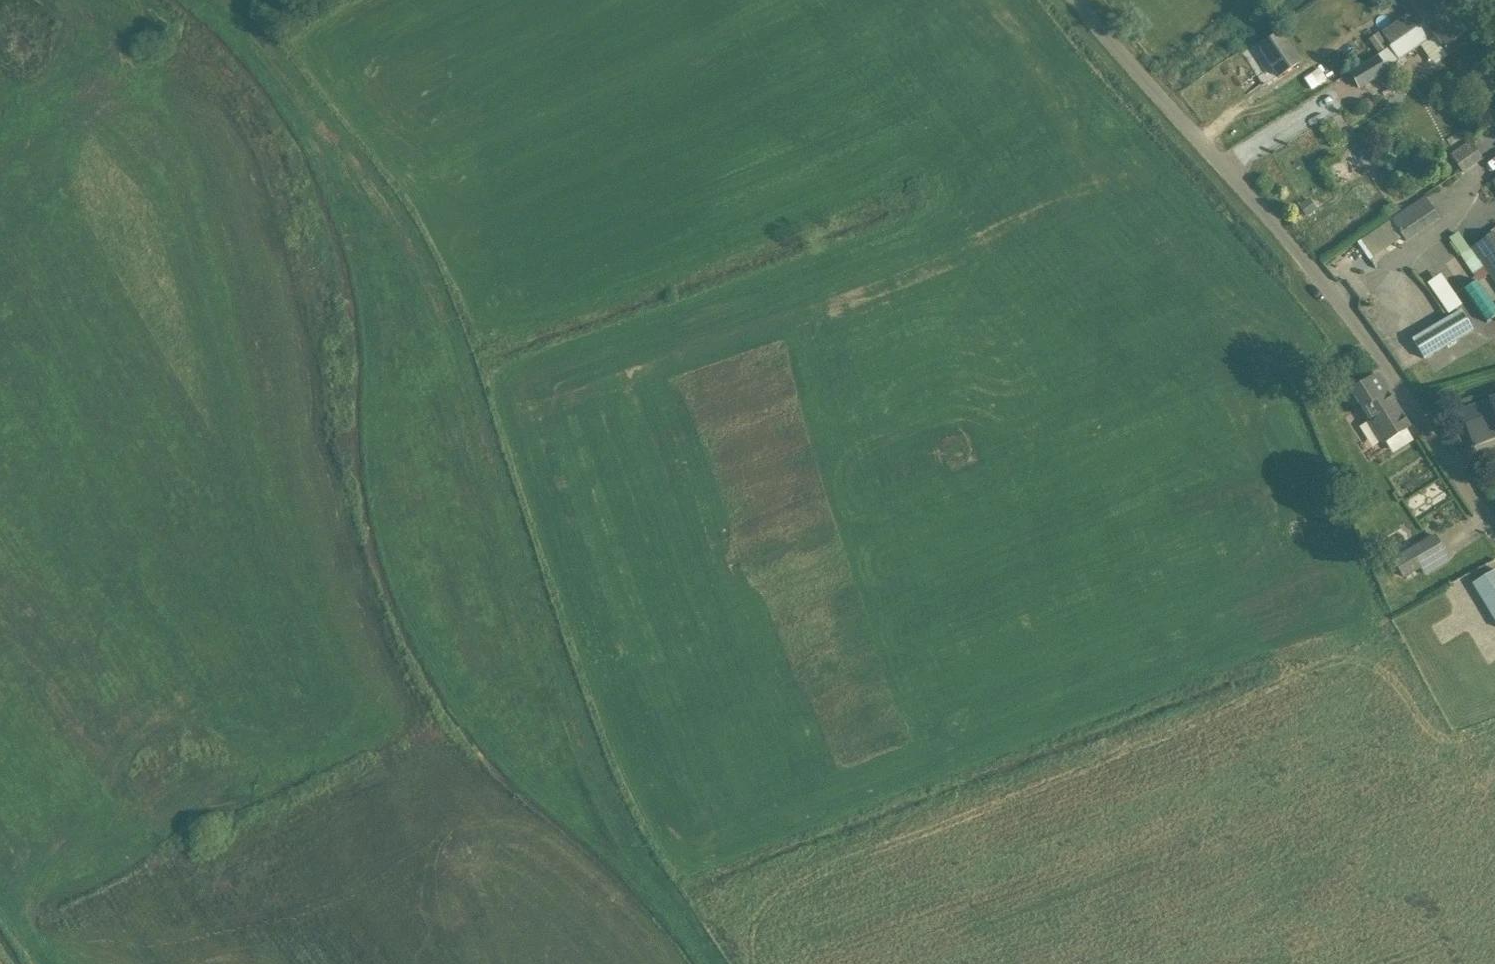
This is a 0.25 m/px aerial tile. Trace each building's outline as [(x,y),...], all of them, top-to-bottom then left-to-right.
[(1449,7),(1444,0),(1410,0),(1411,1),(1403,6),(1409,16),(1384,33),(1391,44),(1392,46),(1441,12),(1449,7)] [(1392,46),(1390,47),(1399,60),(1433,36),(1442,48),(1466,31),(1449,7),(1441,12),(1392,46)] [(1281,33),(1259,47),(1279,77),(1301,62),(1281,33)] [(1360,90),(1387,71),(1386,69),(1377,56),(1350,75),(1360,90)] [(1483,161),(1470,140),(1450,153),(1463,173),(1483,161)] [(1391,219),(1407,242),(1440,219),(1425,197),(1391,219)] [(1315,208),(1308,200),(1302,205),(1308,214),(1315,208)] [(1492,233),(1461,255),(1474,275),(1485,267),(1494,282),(1494,236),(1492,233)] [(1446,313),(1460,305),(1442,272),(1427,280),(1446,313)] [(1457,339),(1472,330),(1461,311),(1413,340),(1435,376),(1467,356),(1457,339)] [(1378,435),(1383,443),(1410,426),(1388,392),(1387,392),(1377,375),(1350,392),(1369,421),(1363,425),(1372,439),(1378,435)] [(1483,442),(1494,437),(1494,398),(1460,411),(1474,446),(1483,442)] [(1378,568),(1388,586),(1445,553),(1435,535),(1378,568)] [(1433,571),(1450,561),(1445,553),(1428,563),(1433,571)] [(1472,584),(1494,622),(1494,570),(1472,584)]
